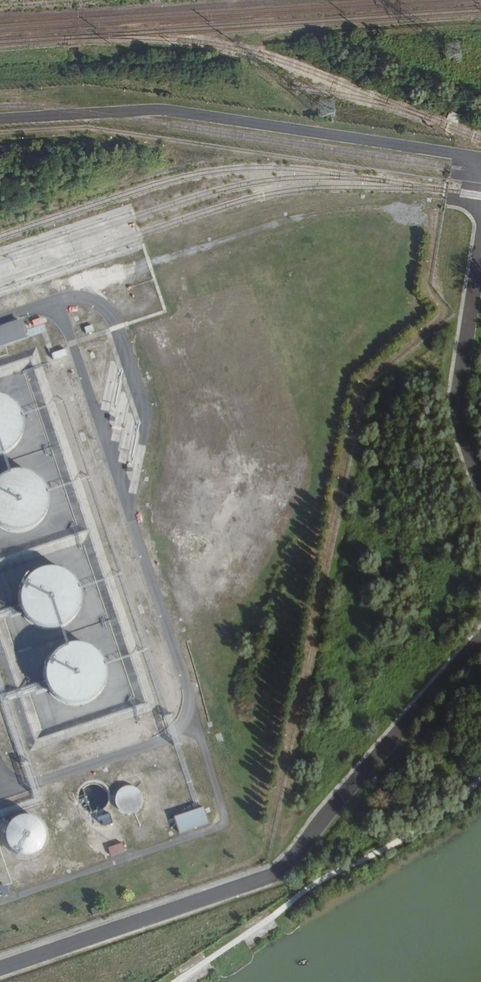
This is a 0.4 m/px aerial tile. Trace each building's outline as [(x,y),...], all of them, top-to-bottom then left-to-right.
[(447,119),(458,124),(461,115),(450,111),(447,119)] [(41,318),(32,320),(34,326),(42,324),(41,318)] [(20,320),(0,326),(0,347),(26,338),(20,320)] [(92,325),(84,328),(87,334),(95,331),(92,325)] [(67,348),(52,353),(54,359),(69,354),(67,348)] [(7,448),(15,442),(20,434),(23,425),(23,415),(20,405),(13,397),(4,391),(0,390),(0,451),(7,448)] [(0,473),(0,520),(5,523),(15,526),(26,526),(35,521),(43,514),(48,505),(49,494),(46,484),(41,476),(34,470),(25,467),(16,466),(6,468),(0,473)] [(38,565),(29,570),(23,578),(19,587),(18,598),(20,607),(27,617),(36,624),(47,627),(58,626),(68,622),(77,614),(82,604),(83,593),(81,582),(75,573),(67,567),(58,563),(48,562),(38,565)] [(70,639),(60,643),(53,650),(48,660),(47,670),(49,680),(54,688),(62,694),(71,698),(80,699),(89,696),(97,691),(103,684),(107,675),(107,665),(105,656),(99,648),(91,641),(81,638),(70,639)] [(105,783),(81,785),(82,804),(89,803),(90,808),(107,807),(105,783)] [(118,812),(141,812),(141,786),(118,786),(118,812)] [(97,810),(100,825),(112,823),(109,808),(97,810)] [(203,809),(174,818),(179,835),(208,825),(203,809)] [(5,832),(6,839),(9,844),(14,849),(20,852),(26,852),(33,851),(40,847),(44,841),(46,835),(46,827),(43,821),(39,815),(32,812),(25,811),(19,812),(13,815),(9,820),(6,826),(5,832)] [(121,843),(108,847),(111,857),(124,853),(121,843)]
